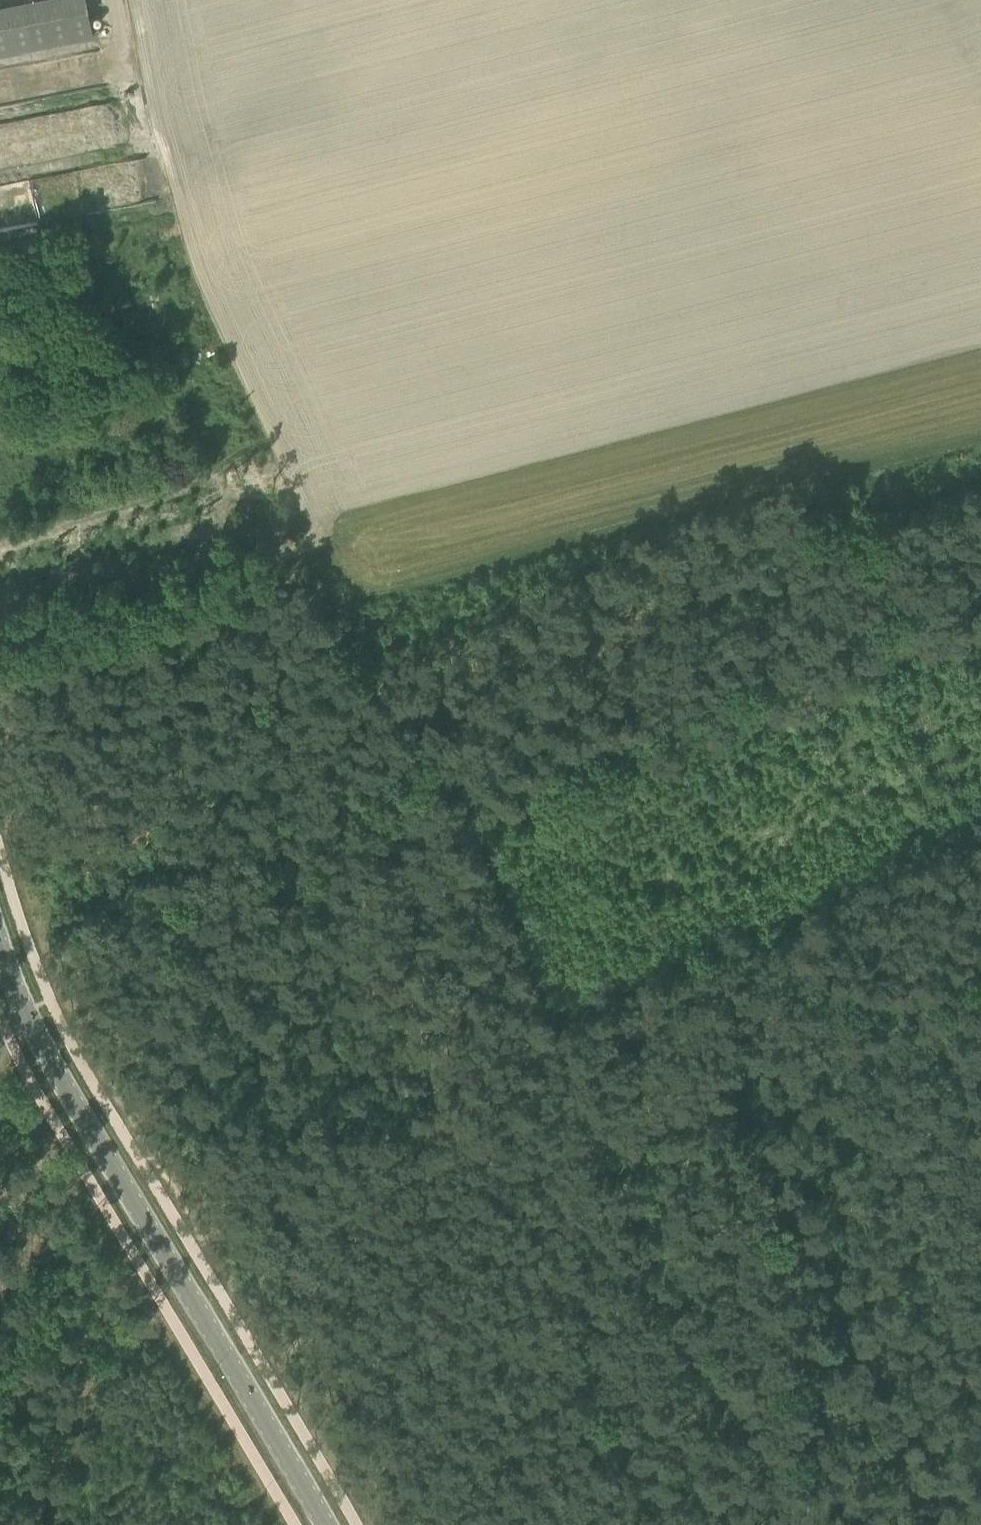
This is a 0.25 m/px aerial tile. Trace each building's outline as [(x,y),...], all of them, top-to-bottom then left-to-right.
[(85,0),(23,0),(33,47),(92,36),(85,0)]
